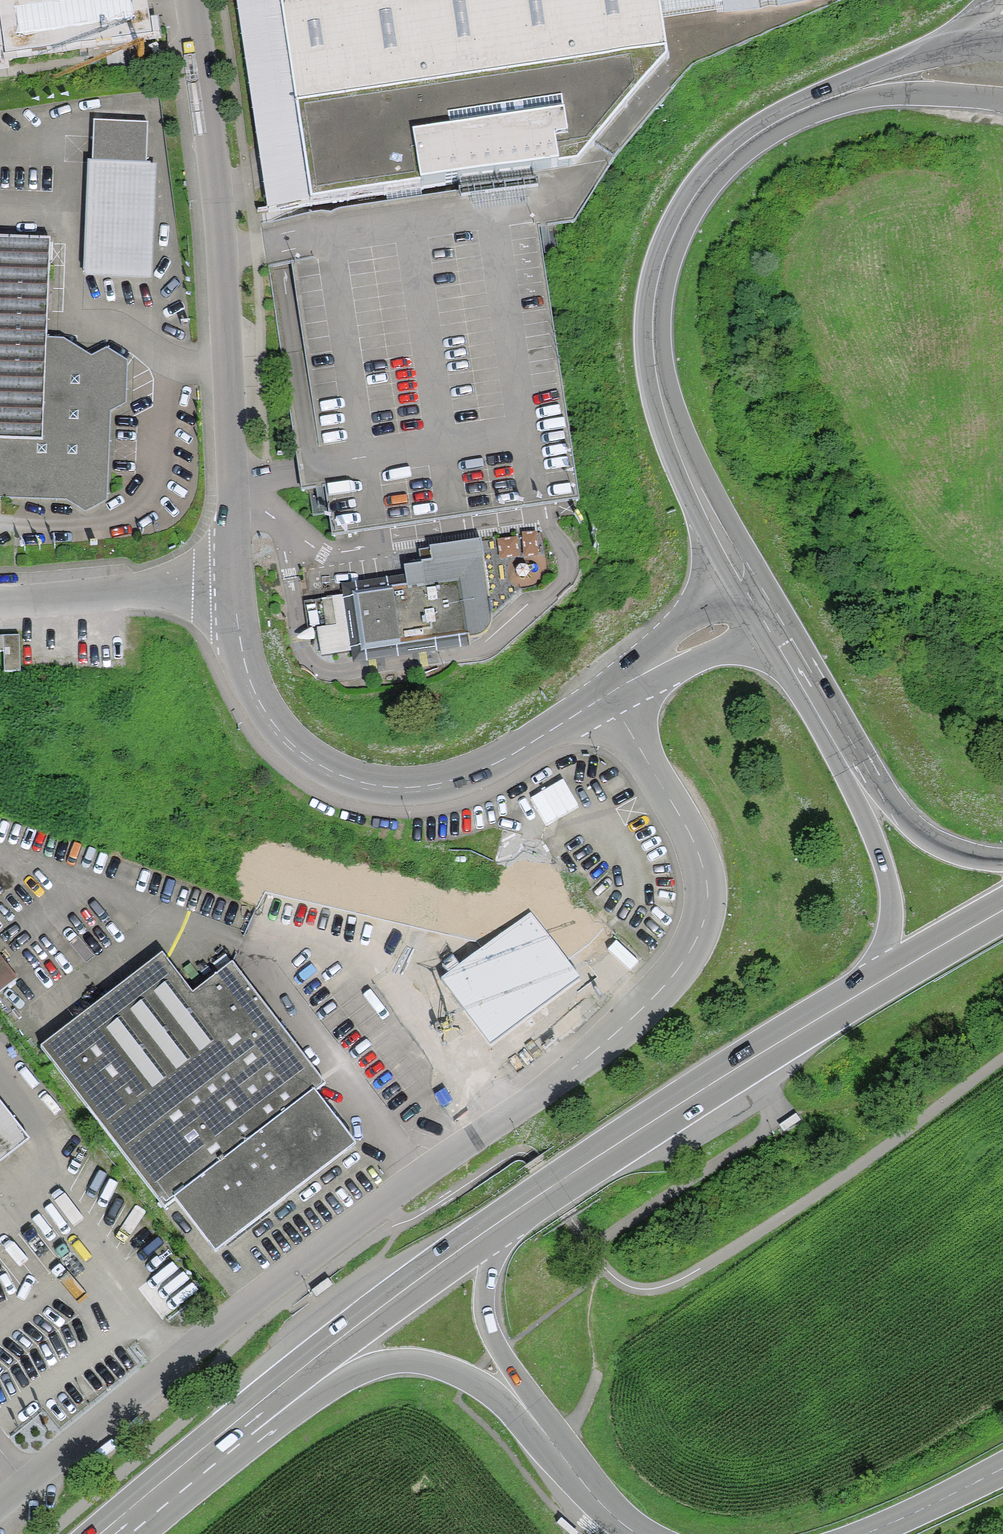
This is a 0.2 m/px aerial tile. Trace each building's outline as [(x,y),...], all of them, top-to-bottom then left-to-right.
[(9,60),(8,56),(152,36),(147,0),(0,0),(0,62),(9,60)] [(268,212),(458,182),(495,177),(575,164),(667,60),(662,19),(790,0),(236,0),(268,212)] [(84,273),(148,275),(151,166),(149,165),(151,126),(120,125),(119,139),(94,138),(93,164),(87,164),(84,273)] [(44,441),(47,346),(51,243),(0,241),(0,440),(44,441)] [(0,440),(0,495),(68,497),(84,510),(103,498),(104,411),(122,402),(123,368),(106,357),(90,366),(77,356),(63,346),(47,346),(44,441),(0,440)] [(353,593),(361,651),(470,637),(492,616),(483,555),(433,562),(434,571),(425,572),(425,582),(417,584),(353,593)] [(321,657),(361,651),(353,593),(307,599),(311,630),(318,629),(321,657)] [(1,652),(2,672),(22,672),(22,636),(0,636),(0,652),(1,652)] [(512,846),(508,866),(555,876),(559,857),(512,846)] [(37,1043),(159,1203),(169,1195),(210,1248),(350,1141),(309,1088),(320,1080),(227,959),(185,991),(156,953),(37,1043)] [(0,968),(0,992),(17,983),(8,965),(0,968)] [(24,1135),(0,1104),(0,1153),(24,1135)]
